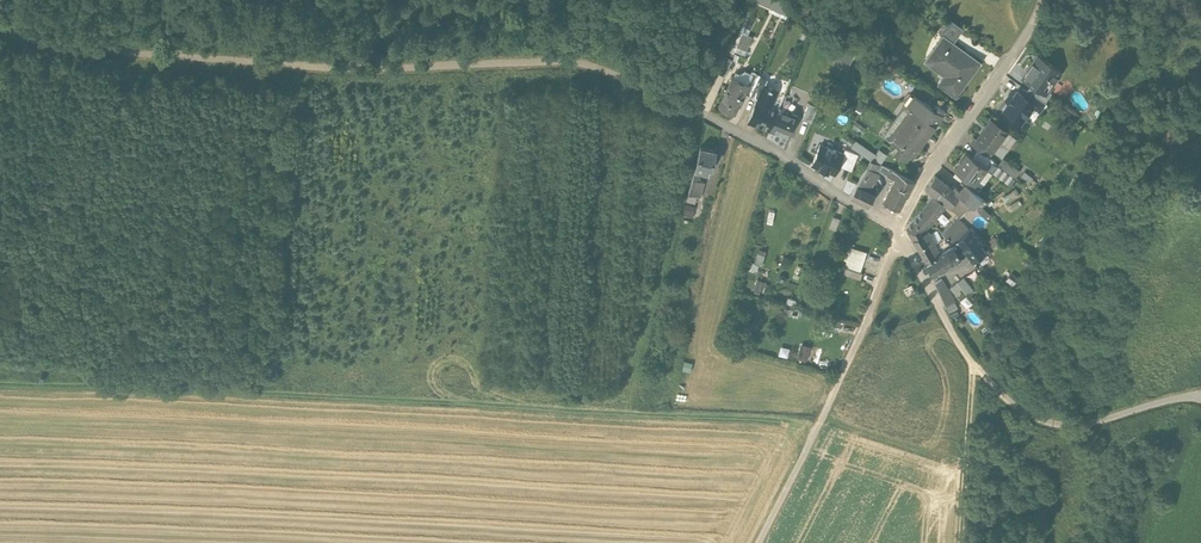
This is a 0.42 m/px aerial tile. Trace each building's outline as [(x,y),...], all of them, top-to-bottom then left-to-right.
[(748,19),(734,52),(744,56),(751,39),(748,37),(754,21),(748,19)] [(953,43),(963,28),(950,19),(939,34),(943,37),(944,36),(953,43)] [(946,86),(956,94),(962,86),(963,87),(980,62),(953,43),(944,36),(943,37),(929,56),(954,74),(946,86)] [(1045,94),(1048,90),(1061,70),(1038,54),(1022,78),(1031,85),(1045,94)] [(753,71),(747,84),(748,84),(744,93),(750,96),(760,75),(753,71)] [(767,78),(760,75),(750,96),(756,99),(762,85),(764,85),(767,78)] [(747,84),(732,77),(719,107),(734,114),(744,93),(748,84),(747,84)] [(768,87),(764,85),(762,85),(756,99),(748,120),(769,129),(778,108),(771,106),(777,91),(771,88),(772,87),(768,85),(768,87)] [(1031,85),(1027,90),(1045,102),(1052,92),(1048,90),(1045,94),(1031,85)] [(946,86),(944,89),(955,96),(956,94),(946,86)] [(942,113),(943,114),(946,116),(953,107),(930,90),(923,100),(934,107),(936,104),(945,110),(942,113)] [(1034,104),(1032,107),(1039,111),(1045,102),(1027,90),(1023,96),(1034,104)] [(1017,92),(1003,110),(1020,123),(1032,107),(1034,104),(1023,96),(1017,92)] [(914,94),(884,136),(898,146),(894,152),(906,160),(910,154),(913,157),(920,148),(919,147),(934,125),(935,126),(943,114),(942,113),(945,110),(936,104),(934,107),(923,100),(914,94)] [(802,119),(811,122),(817,107),(808,103),(802,119)] [(796,116),(778,108),(769,129),(788,136),(796,116)] [(991,120),(976,140),(992,152),(1007,131),(991,120)] [(857,141),(854,148),(878,159),(881,152),(857,141)] [(843,154),(820,145),(812,165),(835,174),(843,154)] [(697,171),(707,173),(711,161),(713,161),(716,150),(700,146),(694,170),(697,171)] [(986,168),(985,169),(988,172),(995,162),(978,149),(974,155),(985,164),(983,166),(986,168)] [(846,165),(855,169),(861,154),(852,151),(846,165)] [(967,154),(955,169),(974,183),(985,169),(986,168),(983,166),(985,164),(974,155),(972,158),(967,154)] [(1018,170),(1004,159),(999,167),(1013,178),(1018,170)] [(868,168),(875,172),(877,169),(888,174),(890,170),(872,161),(868,168)] [(864,174),(874,182),(879,175),(875,172),(868,168),(864,174)] [(699,179),(696,175),(697,171),(694,170),(690,188),(697,190),(699,181),(699,179)] [(913,180),(898,173),(893,182),(908,190),(913,180)] [(1038,183),(1024,173),(1019,180),(1033,191),(1038,183)] [(864,174),(857,186),(868,192),(874,182),(864,174)] [(959,195),(957,194),(935,176),(925,189),(934,196),(946,205),(950,208),(959,195)] [(690,188),(686,203),(695,205),(697,198),(701,199),(705,183),(699,181),(697,190),(690,188)] [(908,190),(893,182),(889,191),(904,199),(908,190)] [(959,195),(966,200),(973,192),(964,185),(957,194),(959,195)] [(851,197),(869,206),(875,196),(868,192),(857,186),(851,197)] [(904,199),(889,191),(883,202),(898,210),(904,199)] [(959,195),(950,208),(959,216),(960,215),(961,216),(964,214),(970,219),(978,209),(966,200),(959,195)] [(906,229),(912,240),(928,231),(926,228),(946,205),(934,196),(906,229)] [(894,214),(897,213),(898,210),(883,202),(880,208),(888,213),(889,211),(894,214)] [(695,208),(685,206),(682,216),(693,219),(695,208)] [(958,218),(952,224),(957,230),(963,224),(958,218)] [(952,245),(957,241),(969,229),(963,224),(957,230),(952,224),(942,233),(946,237),(952,245)] [(969,229),(957,241),(966,253),(973,262),(986,252),(981,245),(983,244),(971,227),(969,229)] [(941,253),(935,243),(928,231),(912,240),(926,262),(941,253)] [(944,251),(952,245),(946,237),(935,243),(941,253),(944,251)] [(957,241),(952,245),(961,257),(966,253),(957,241)] [(952,245),(944,251),(952,263),(961,257),(952,245)] [(926,262),(934,274),(952,263),(944,251),(941,253),(926,262)] [(765,257),(759,255),(755,266),(762,268),(765,257)] [(842,268),(840,275),(860,282),(862,275),(842,268)] [(941,297),(944,296),(949,293),(942,281),(934,283),(941,297)] [(768,285),(759,282),(756,293),(765,296),(768,285)] [(812,351),(802,349),(799,362),(809,364),(812,351)]
